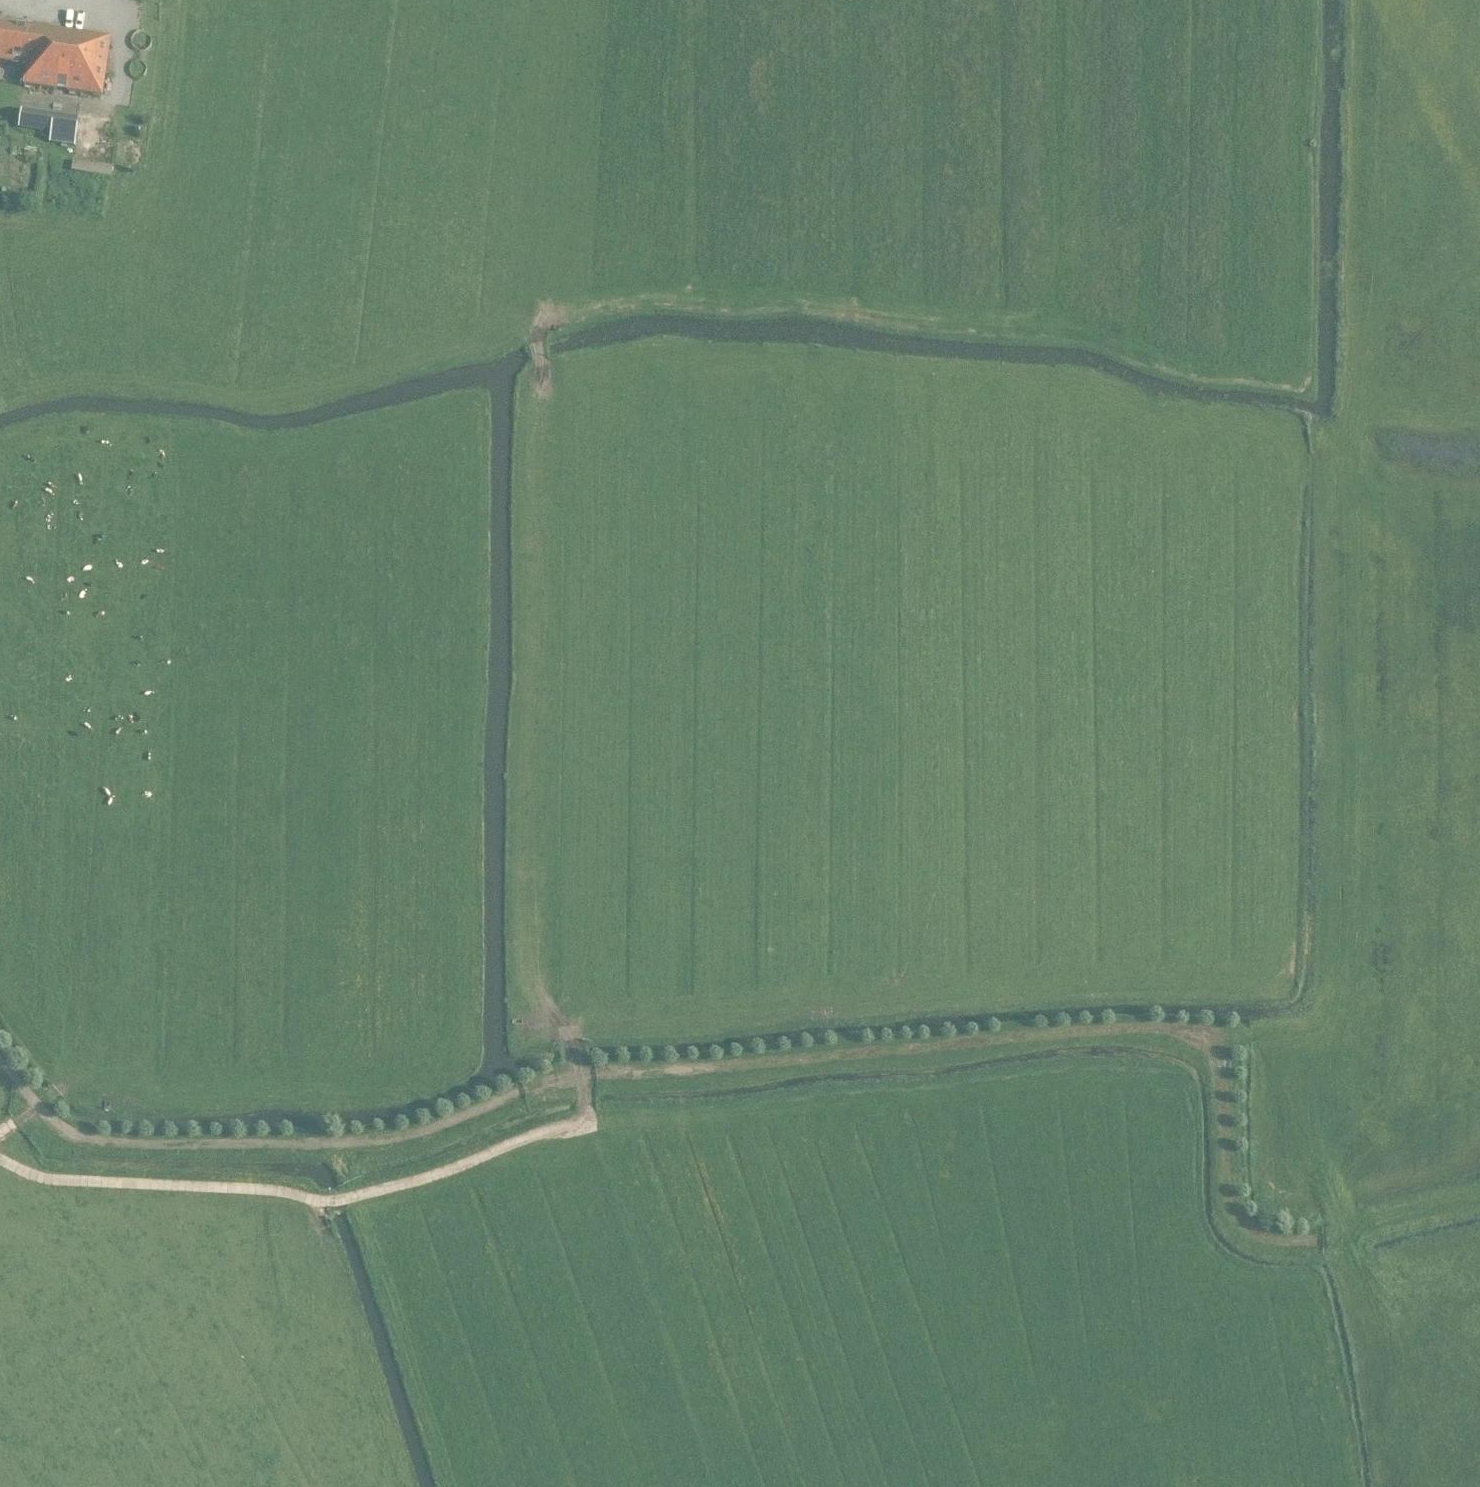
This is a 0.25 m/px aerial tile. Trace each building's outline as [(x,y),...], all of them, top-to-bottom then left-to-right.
[(104,67),(108,38),(26,27),(0,24),(0,61),(24,64),(22,86),(99,97),(104,67)] [(19,126),(50,131),(49,143),(72,146),(76,122),(20,114),(19,126)]
